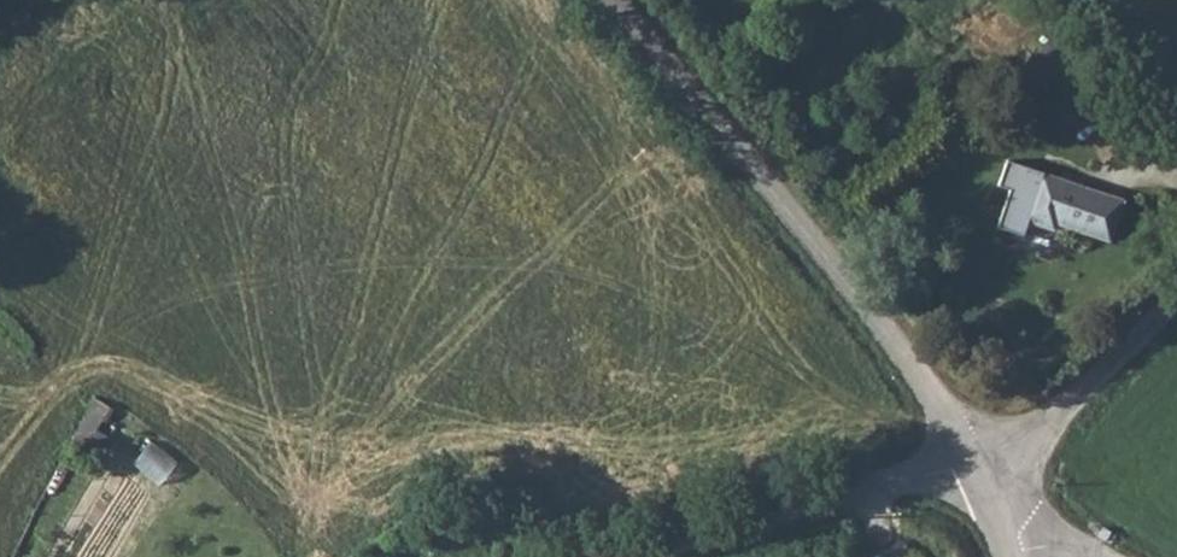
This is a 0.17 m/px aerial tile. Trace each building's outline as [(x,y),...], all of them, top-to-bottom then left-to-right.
[(1034,166),(1019,212),(1046,220),(1048,214),(1104,231),(1115,191),(1034,166)]
